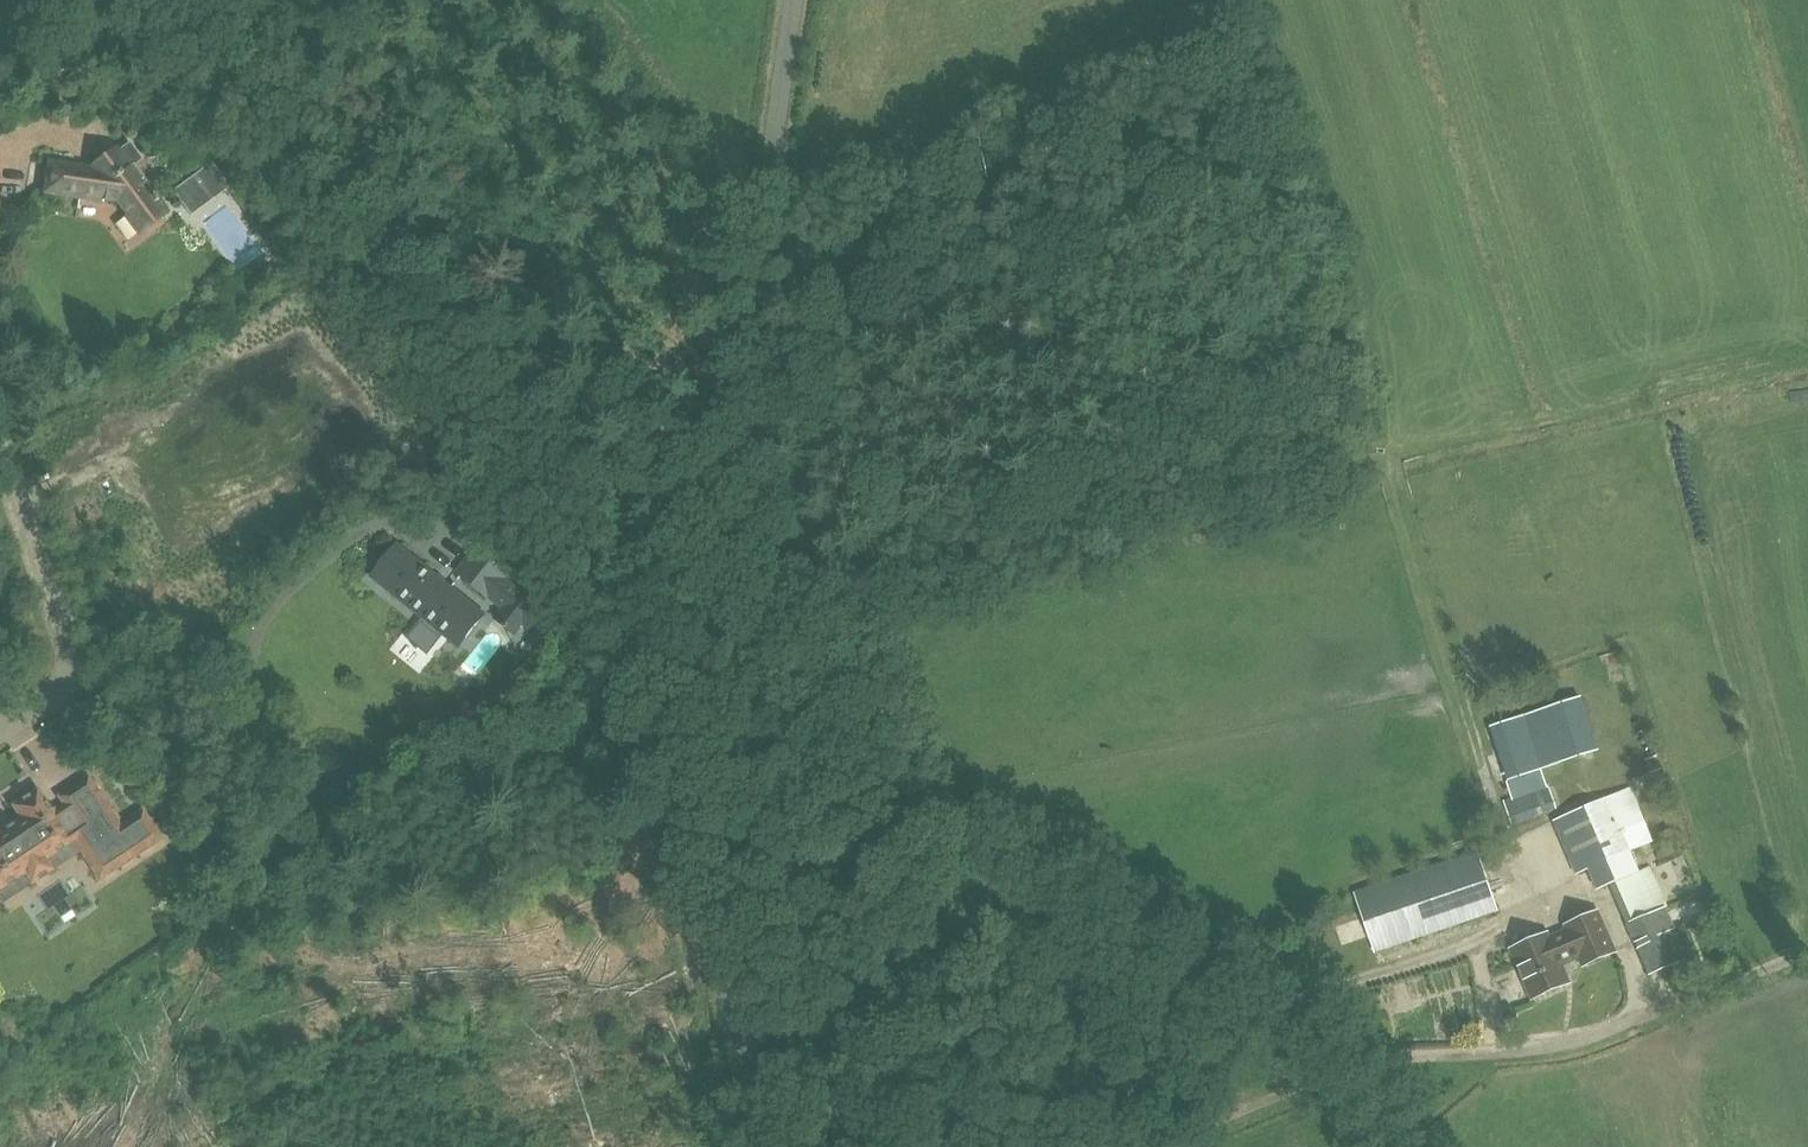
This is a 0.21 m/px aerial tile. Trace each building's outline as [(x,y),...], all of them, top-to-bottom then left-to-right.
[(140,232),(163,214),(158,207),(161,204),(145,183),(146,182),(134,165),(141,160),(127,141),(90,169),(52,164),(48,191),(117,200),(140,232)] [(210,162),(171,190),(181,203),(187,199),(193,207),(226,183),(210,162)] [(484,615),(450,588),(395,545),(372,574),(460,645),(484,615)] [(518,590),(502,578),(507,571),(478,548),(458,573),(487,596),(488,595),(504,608),(495,618),(514,634),(523,623),(548,643),(562,626),(541,609),(543,606),(520,588),(518,590)] [(1588,695),(1496,725),(1514,779),(1606,749),(1588,695)] [(52,868),(45,858),(72,840),(98,879),(161,837),(141,808),(121,821),(110,805),(108,806),(87,774),(56,795),(62,803),(54,809),(53,807),(50,809),(36,787),(10,804),(19,817),(0,830),(0,888),(23,873),(30,883),(52,869),(52,868)] [(1524,791),(1534,818),(1545,813),(1536,786),(1524,791)] [(1587,868),(1595,890),(1609,884),(1625,924),(1629,923),(1648,975),(1686,958),(1664,908),(1666,908),(1649,868),(1639,872),(1622,830),(1645,820),(1630,786),(1553,820),(1573,874),(1587,868)] [(1375,953),(1497,910),(1477,850),(1353,892),(1375,953)] [(1599,908),(1562,924),(1564,930),(1550,935),(1549,930),(1508,948),(1529,1001),(1570,982),(1563,966),(1578,960),(1581,968),(1617,952),(1599,908)] [(1055,1121),(1038,1126),(1042,1143),(1059,1138),(1055,1121)]
